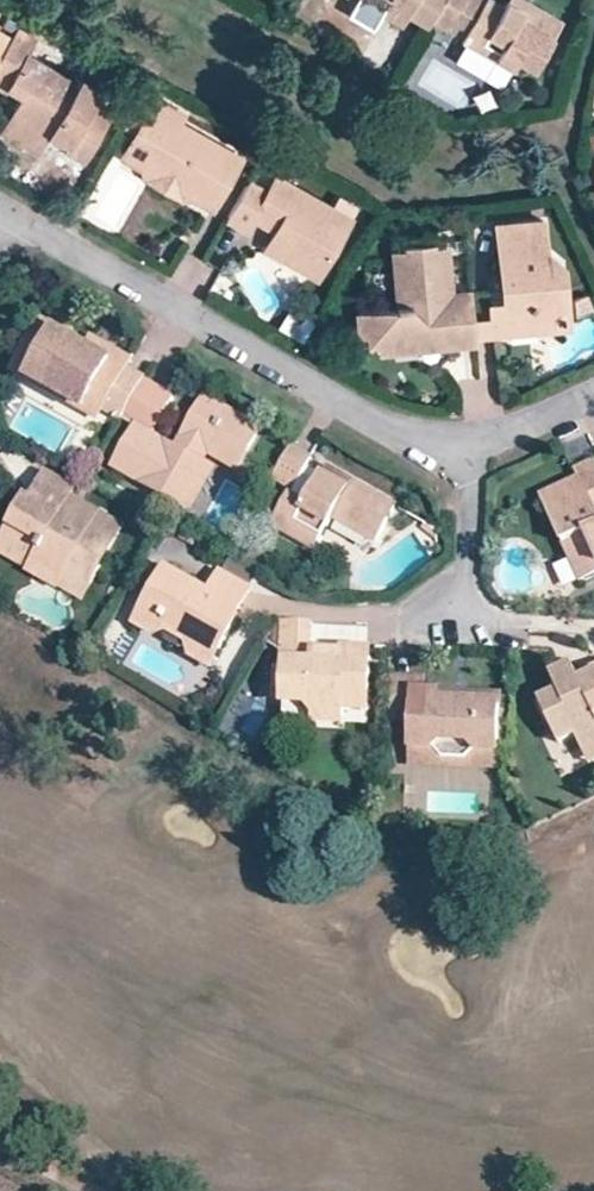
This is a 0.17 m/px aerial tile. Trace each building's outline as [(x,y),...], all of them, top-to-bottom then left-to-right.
[(383,12),(387,4),(379,0),(362,0),(383,12)] [(433,16),(442,0),(379,0),(387,4),(383,12),(402,22),(407,14),(428,25),(433,16)] [(433,16),(450,26),(464,0),(442,0),(433,16)] [(491,0),(483,0),(479,5),(461,39),(480,49),(485,42),(499,50),(493,60),(513,71),(518,61),(535,71),(556,37),(546,32),(554,16),(530,2),(525,10),(509,1),(506,8),(491,0)] [(509,1),(525,10),(530,2),(526,0),(510,0),(509,1)] [(564,22),(554,16),(546,32),(556,37),(564,22)] [(0,55),(0,84),(6,87),(12,76),(25,84),(13,105),(28,114),(22,126),(45,141),(52,128),(69,138),(63,149),(82,160),(111,107),(92,96),(98,86),(81,76),(77,83),(25,53),(34,38),(16,27),(10,38),(0,55)] [(10,38),(0,32),(0,55),(10,38)] [(491,64),(493,60),(499,50),(485,42),(480,49),(461,39),(458,46),(491,64)] [(140,92),(124,119),(139,128),(134,137),(127,149),(141,157),(135,168),(192,200),(198,190),(212,197),(230,164),(216,156),(221,146),(176,121),(180,114),(140,92)] [(45,141),(22,126),(28,114),(13,105),(0,128),(40,151),(45,141)] [(119,129),(134,137),(139,128),(124,119),(119,129)] [(240,156),(221,146),(216,156),(230,164),(212,197),(198,190),(192,200),(211,211),(240,156)] [(76,170),(82,160),(63,149),(58,158),(76,170)] [(133,167),(135,168),(141,157),(127,149),(121,160),(133,167)] [(174,207),(192,200),(135,168),(133,167),(139,187),(174,207)] [(254,217),(277,230),(290,236),(293,245),(294,247),(295,247),(328,266),(349,225),(328,214),(334,202),(278,170),(268,187),(248,176),(225,217),(247,229),(254,217)] [(356,214),(334,202),(328,214),(349,225),(356,214)] [(490,297),(490,310),(492,329),(510,326),(517,316),(545,314),(558,297),(568,297),(567,289),(549,274),(552,268),(564,267),(563,258),(547,245),(542,214),(509,217),(497,236),(515,248),(499,264),(503,295),(490,297)] [(494,218),(497,236),(509,217),(494,218)] [(322,276),(328,266),(295,247),(294,247),(293,245),(290,236),(277,230),(269,248),(322,276)] [(497,236),(499,264),(515,248),(497,236)] [(433,245),(424,246),(426,260),(417,260),(415,246),(403,247),(404,252),(394,253),(400,291),(402,291),(406,310),(393,311),(354,316),(357,339),(366,338),(367,345),(378,345),(379,355),(415,351),(414,342),(445,339),(447,348),(477,345),(475,331),(474,312),(471,295),(450,298),(443,249),(434,250),(433,245)] [(424,246),(415,246),(417,260),(426,260),(424,246)] [(567,289),(564,267),(552,268),(549,274),(567,289)] [(391,292),(393,311),(406,310),(402,291),(400,291),(391,292)] [(571,320),(568,297),(558,297),(545,314),(517,316),(510,326),(571,320)] [(589,298),(576,300),(578,317),(591,315),(589,298)] [(490,310),(474,312),(475,331),(492,329),(490,310)] [(126,358),(103,344),(98,351),(86,343),(38,315),(19,351),(41,363),(44,377),(70,392),(84,387),(103,399),(98,407),(116,417),(139,378),(121,367),(126,358)] [(90,336),(86,343),(98,351),(103,344),(90,336)] [(415,351),(447,348),(445,339),(414,342),(415,351)] [(14,360),(44,377),(41,363),(19,351),(14,360)] [(70,392),(98,407),(103,399),(84,387),(70,392)] [(209,435),(242,453),(257,426),(203,395),(181,432),(187,436),(179,450),(173,446),(161,439),(156,448),(129,434),(114,462),(182,499),(203,462),(196,459),(209,435)] [(134,424),(129,434),(156,448),(161,439),(134,424)] [(181,432),(173,446),(179,450),(187,436),(181,432)] [(236,464),(242,453),(209,435),(196,459),(203,462),(182,499),(187,502),(216,454),(236,464)] [(290,493),(307,463),(287,452),(270,482),(290,493)] [(593,459),(574,467),(577,475),(538,493),(573,563),(593,553),(593,462),(593,459)] [(325,469),(319,480),(346,494),(351,484),(325,469)] [(126,528),(82,504),(77,513),(65,507),(71,497),(76,489),(48,473),(33,499),(27,496),(13,523),(22,528),(14,544),(41,559),(44,552),(97,581),(126,528)] [(393,508),(351,484),(346,494),(319,480),(302,508),(282,498),(267,527),(285,536),(288,529),(317,544),(330,520),(373,543),(393,508)] [(82,504),(71,497),(65,507),(77,513),(82,504)] [(97,581),(44,552),(41,559),(14,544),(22,528),(13,523),(0,546),(0,548),(89,596),(97,581)] [(313,551),(317,544),(288,529),(285,536),(313,551)] [(573,563),(581,578),(593,572),(593,553),(573,563)] [(560,585),(575,579),(567,558),(552,563),(560,585)] [(220,573),(209,593),(205,599),(190,591),(194,584),(159,566),(134,610),(156,622),(162,640),(173,646),(187,640),(210,653),(246,588),(220,573)] [(209,593),(194,584),(190,591),(205,599),(209,593)] [(128,620),(162,640),(156,622),(134,610),(128,620)] [(287,656),(285,696),(305,697),(317,713),(342,715),(342,707),(366,708),(370,652),(343,648),(343,654),(342,662),(318,662),(318,653),(309,652),(311,621),(276,618),(265,638),(281,647),(281,656),(287,656)] [(204,664),(210,653),(187,640),(173,646),(204,664)] [(343,654),(318,653),(318,662),(342,662),(343,654)] [(575,669),(572,662),(564,660),(548,668),(557,684),(537,694),(559,737),(573,730),(583,747),(593,742),(593,670),(579,677),(575,669)] [(575,669),(579,677),(593,670),(593,667),(591,661),(575,669)] [(411,722),(409,749),(429,750),(440,760),(464,761),(476,751),(495,752),(498,699),(464,698),(464,708),(435,707),(435,697),(421,696),(422,682),(392,681),(389,720),(411,722)] [(341,724),(342,715),(317,713),(305,697),(285,696),(284,721),(341,724)] [(464,698),(435,697),(435,707),(464,708),(464,698)] [(583,747),(589,759),(593,756),(593,742),(583,747)] [(494,769),(495,752),(476,751),(464,761),(440,760),(429,750),(409,749),(409,765),(494,769)]
